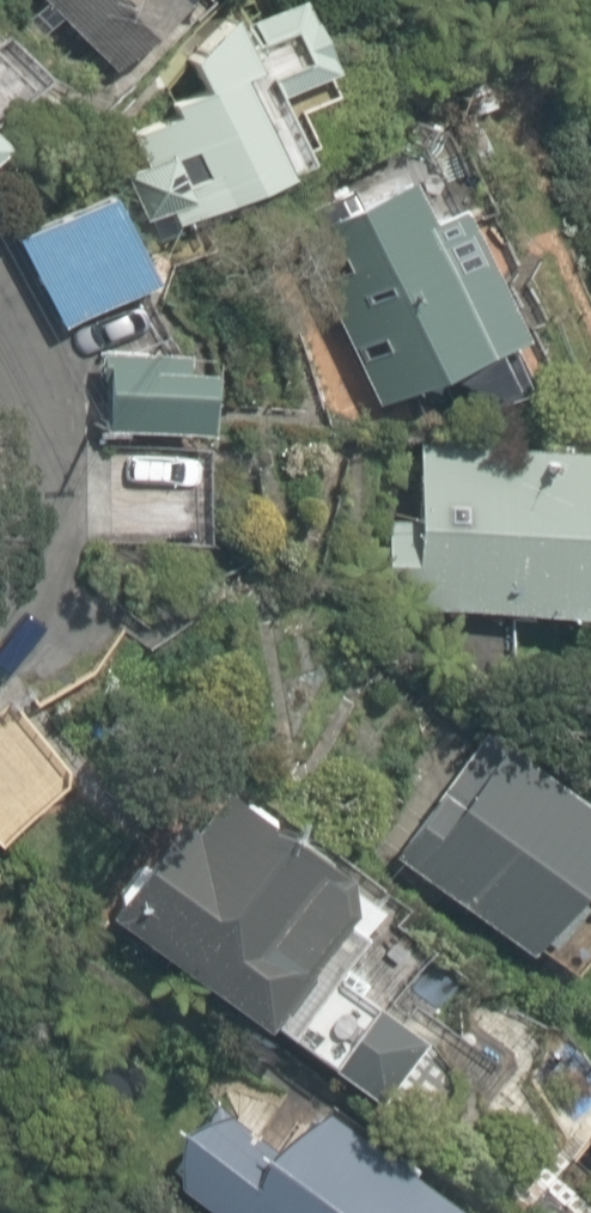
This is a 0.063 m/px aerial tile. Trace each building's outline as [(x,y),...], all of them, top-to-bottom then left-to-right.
[(113,75),(182,0),(41,0),(113,75)] [(243,10),(278,87),(325,66),(296,0),(266,0),(243,10)] [(111,146),(152,232),(305,159),(257,59),(254,61),(228,8),(186,57),(198,83),(163,99),(172,117),(111,146)] [(314,227),(290,239),(370,402),(449,366),(453,383),(487,394),(504,385),(492,347),(518,330),(458,207),(426,222),(401,171),(309,216),(314,227)] [(12,237),(61,329),(151,280),(101,189),(12,237)] [(98,433),(202,434),(202,364),(173,363),(174,350),(98,350),(98,433)] [(581,394),(590,430),(590,391),(581,394)] [(590,612),(590,445),(416,440),(414,514),(383,513),(381,606),(590,612)] [(572,902),(563,895),(590,855),(590,813),(478,733),(390,857),(523,951),(535,933),(546,940),(572,902)] [(375,904),(219,796),(195,830),(181,820),(111,921),(373,1102),(417,1039),(325,976),(375,904)] [(411,1173),(417,1166),(388,1144),(382,1152),(324,1109),(288,1157),(225,1110),(175,1126),(172,1181),(215,1212),(465,1212),(411,1173)]
